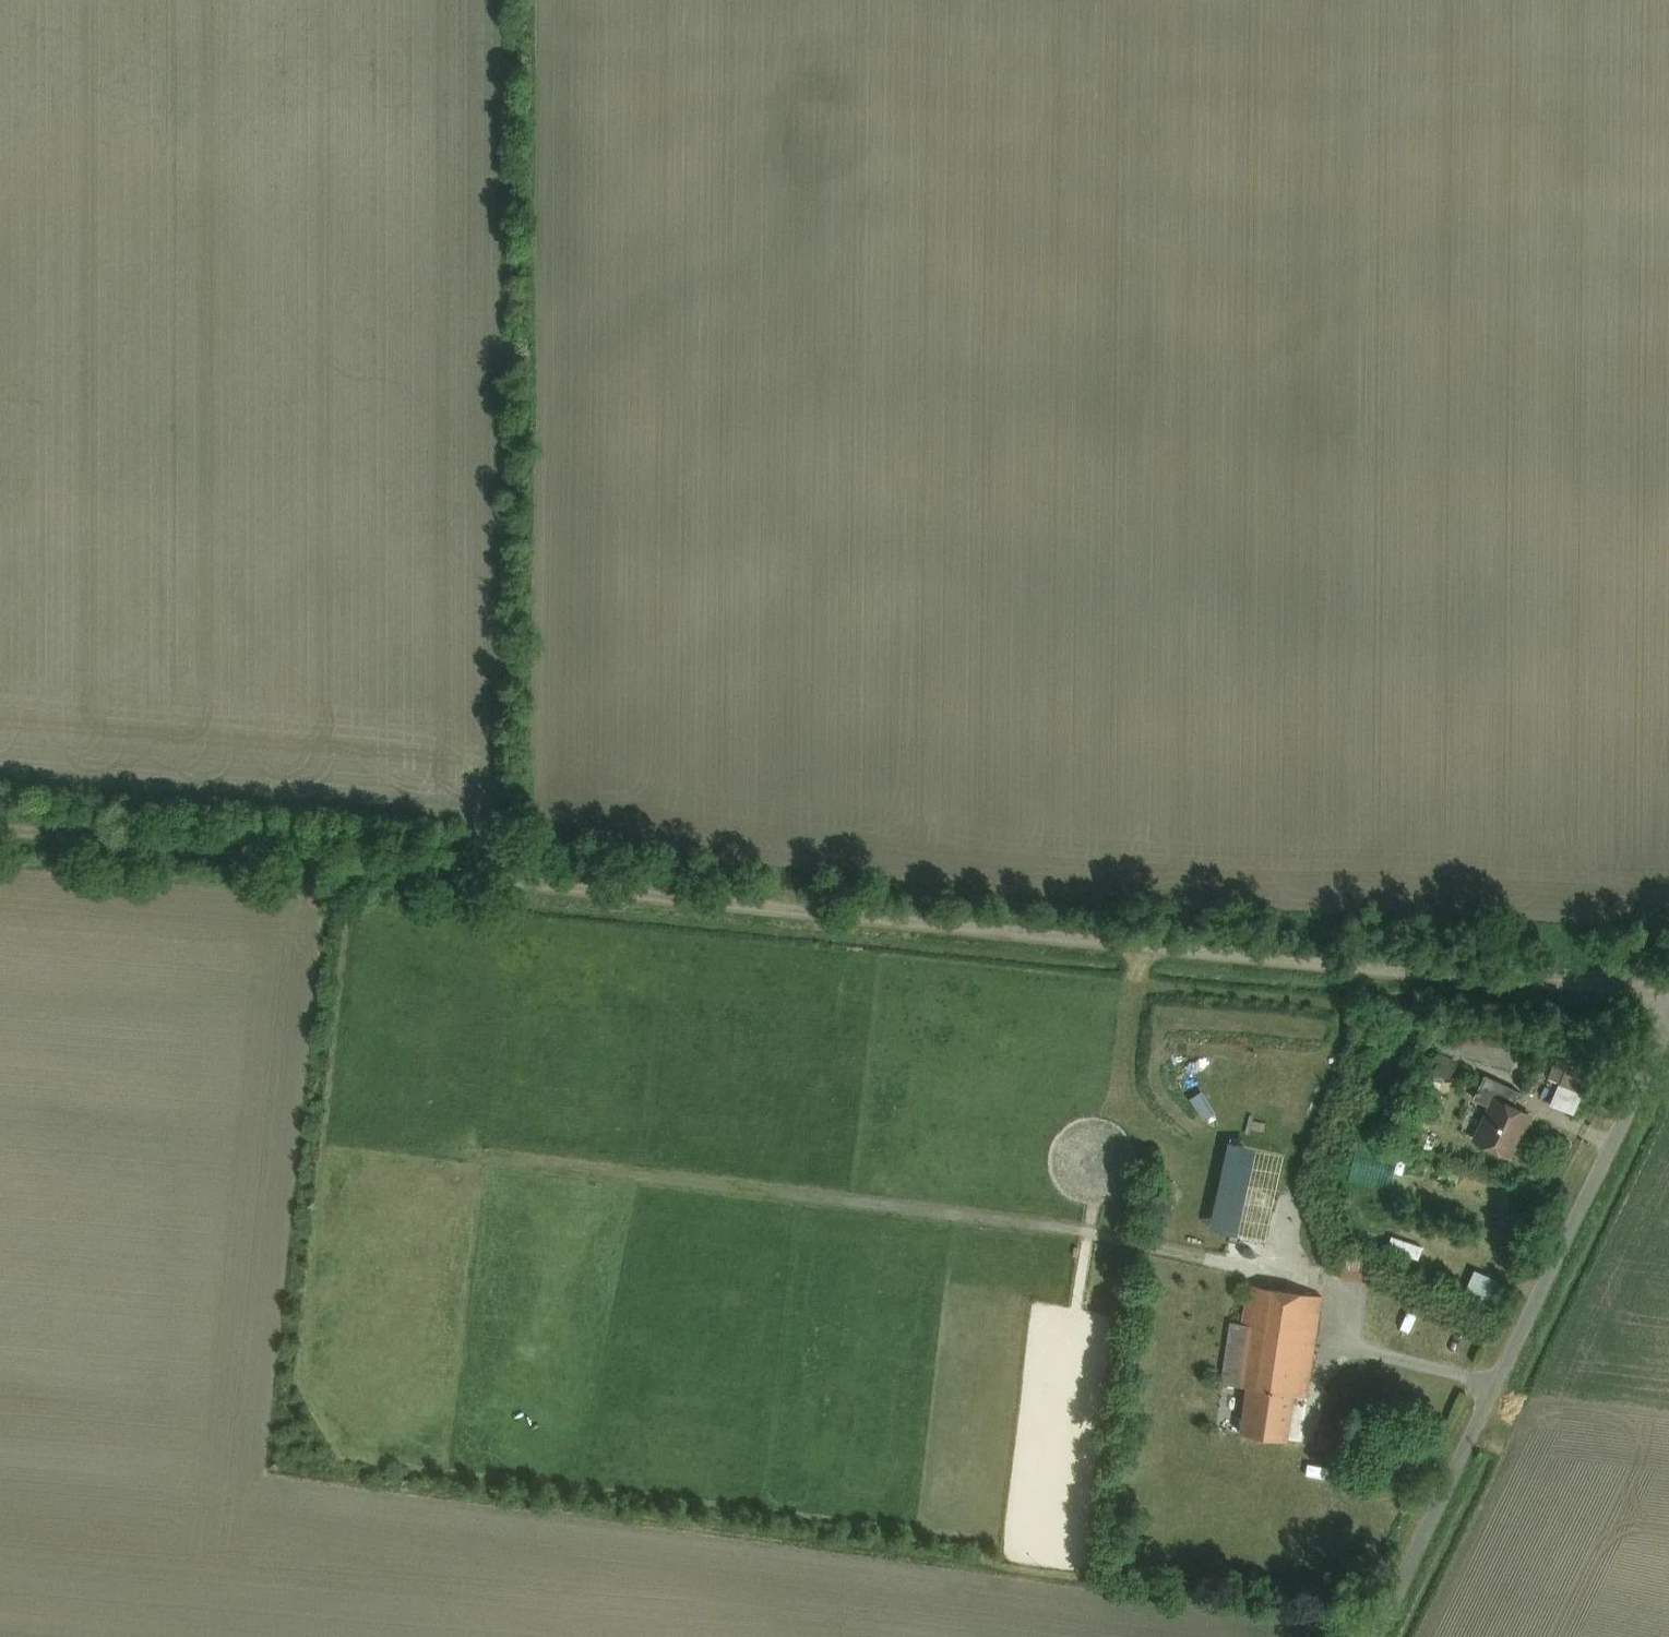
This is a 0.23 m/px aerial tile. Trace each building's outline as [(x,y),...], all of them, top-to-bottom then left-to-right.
[(1518,1155),(1540,1108),(1521,1099),(1526,1087),(1490,1070),(1478,1095),(1493,1102),(1476,1135),(1518,1155)] [(1207,1087),(1194,1095),(1208,1118),(1221,1110),(1207,1087)] [(1286,1190),(1249,1179),(1233,1230),(1270,1241),(1286,1190)] [(1396,1231),(1390,1246),(1422,1258),(1428,1242),(1396,1231)] [(1371,1276),(1373,1253),(1349,1251),(1347,1274),(1371,1276)] [(1468,1290),(1498,1304),(1509,1279),(1479,1265),(1468,1290)] [(1328,1292),(1251,1281),(1246,1318),(1234,1317),(1224,1380),(1251,1384),(1244,1430),(1296,1437),(1302,1394),(1312,1395),(1328,1292)]
